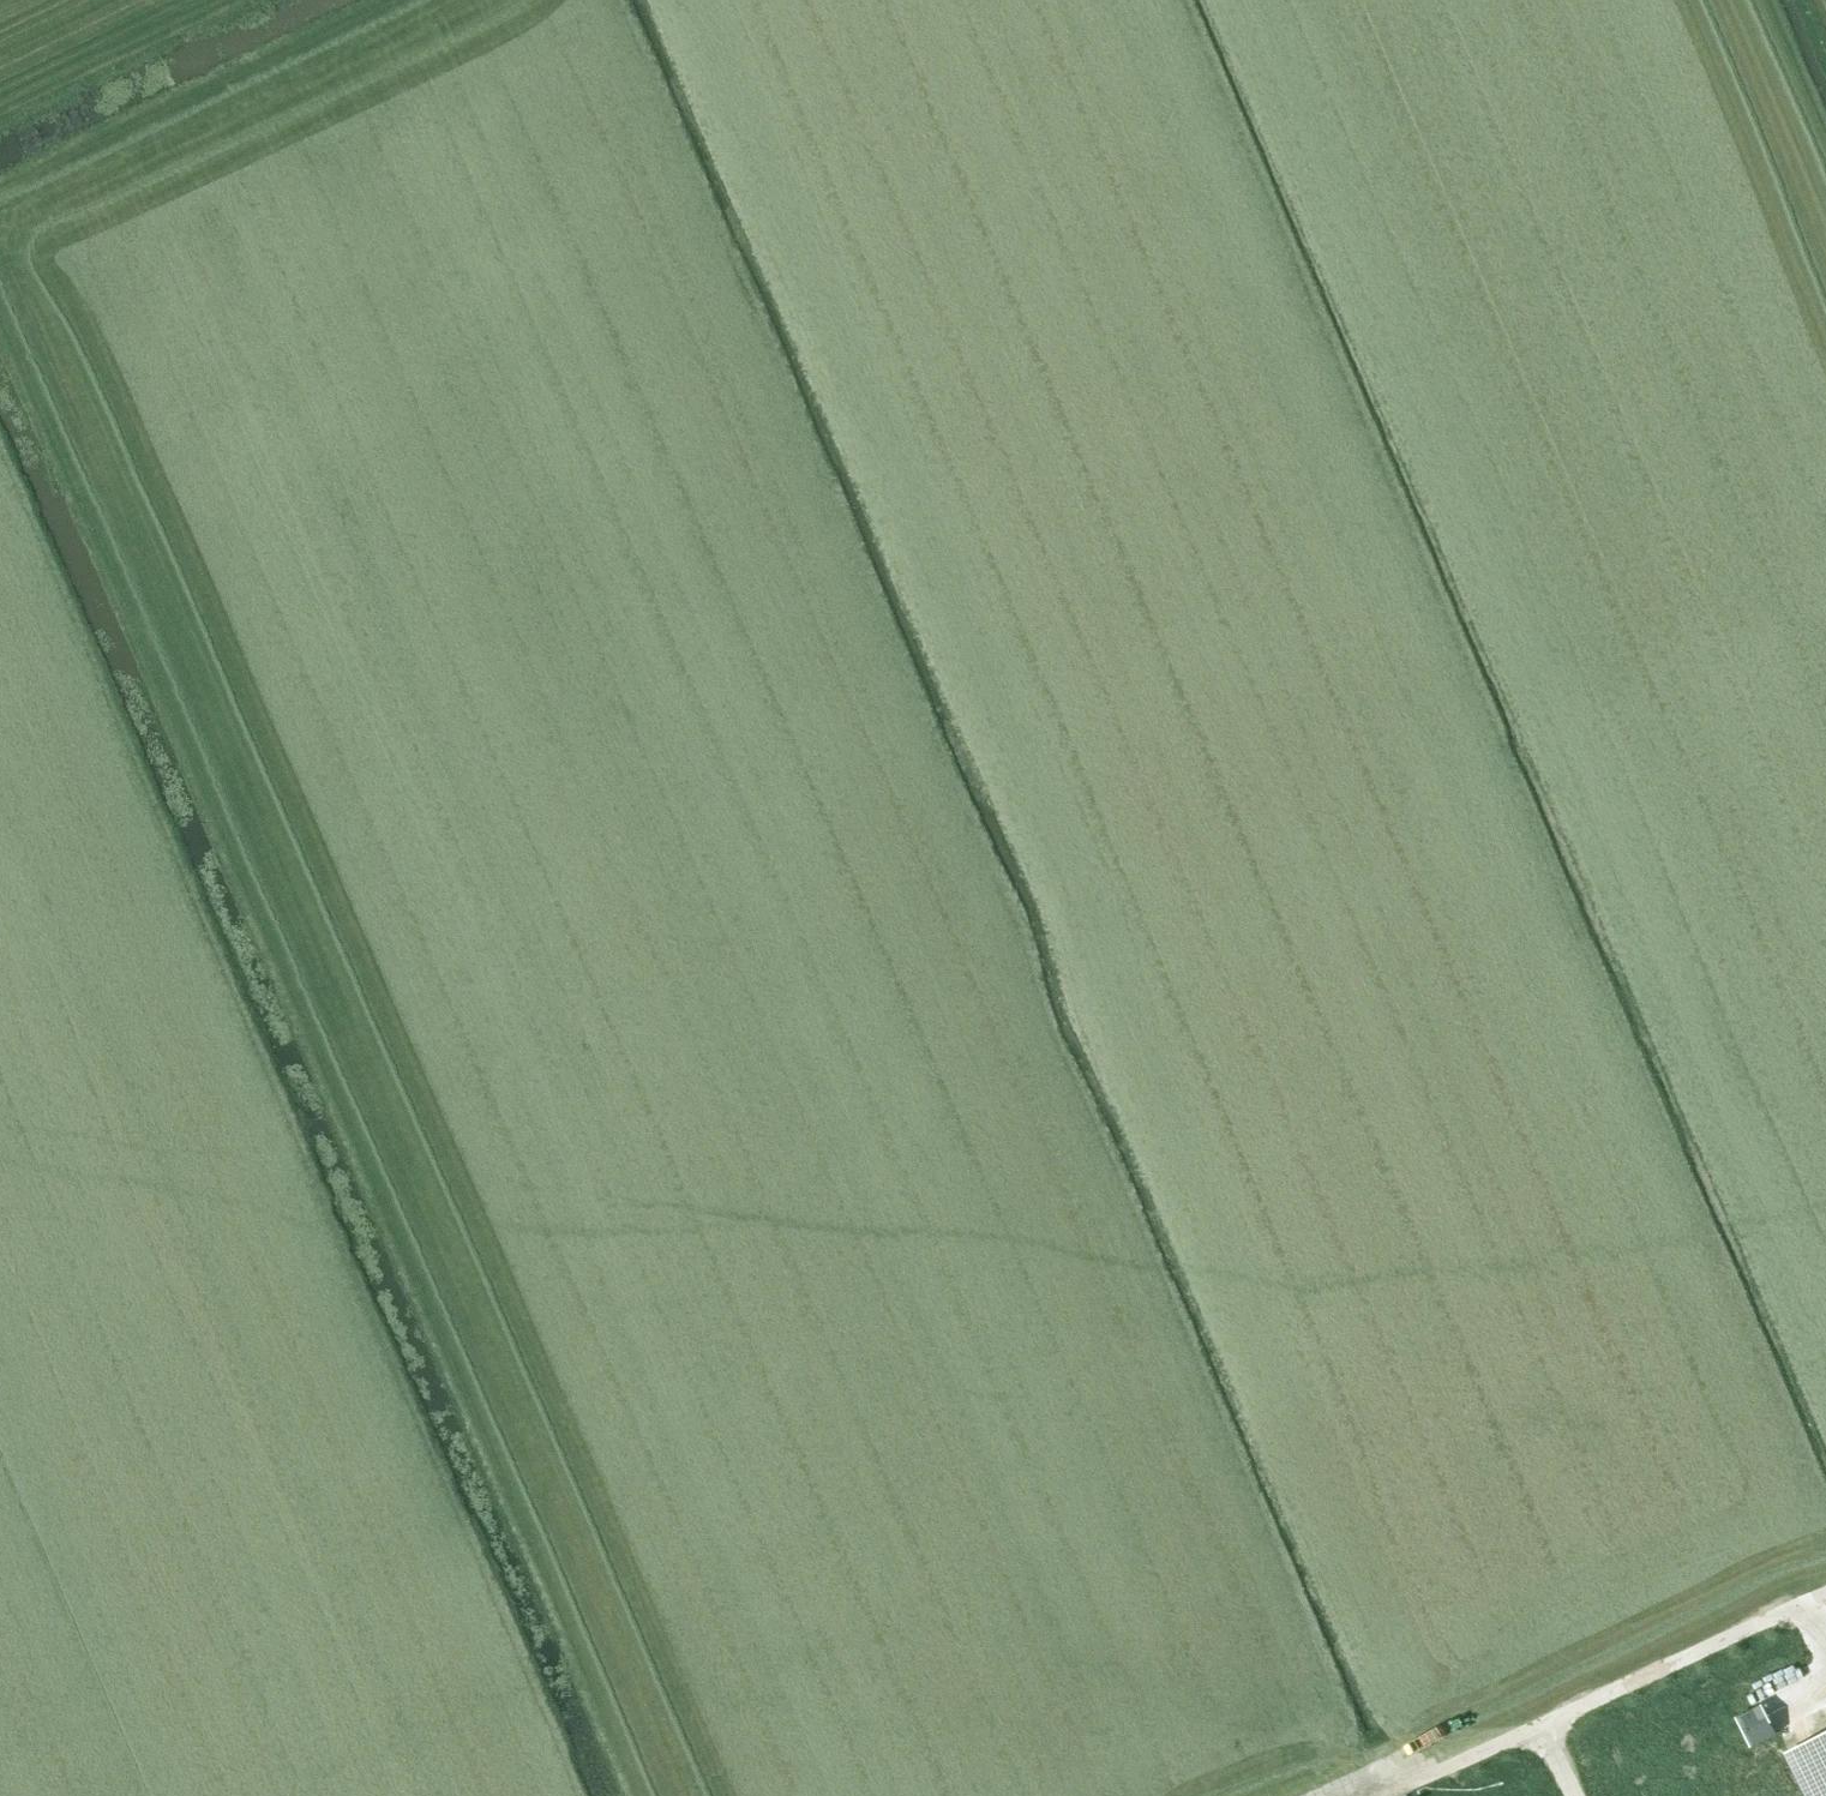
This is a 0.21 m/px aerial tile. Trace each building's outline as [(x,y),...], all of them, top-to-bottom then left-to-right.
[(1766,1712),(1738,1724),(1752,1756),(1780,1744),(1766,1712)] [(1789,1755),(1810,1795),(1825,1795),(1825,1737),(1789,1755)]
